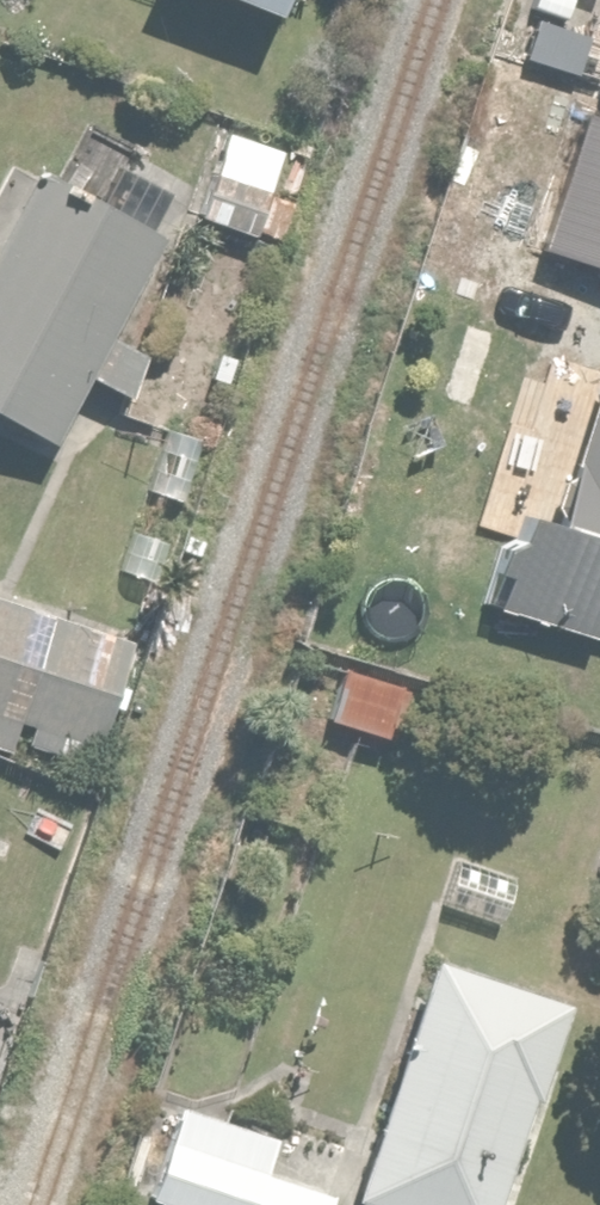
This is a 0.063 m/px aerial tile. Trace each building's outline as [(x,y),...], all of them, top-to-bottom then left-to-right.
[(284,28),(293,0),(201,0),(284,28)] [(291,151),(231,133),(202,228),(263,246),(291,151)] [(38,191),(0,267),(0,413),(60,443),(158,251),(38,191)] [(520,431),(544,335),(505,326),(504,332),(460,321),(448,368),(484,377),(473,420),(520,431)] [(557,528),(508,513),(478,614),(597,649),(599,641),(599,382),(557,528)] [(0,612),(0,727),(100,750),(125,640),(0,612)] [(413,696),(345,675),(329,727),(398,747),(413,696)] [(417,968),(357,1204),(361,1204),(506,1204),(557,1004),(417,968)] [(183,1121),(155,1204),(331,1204),(332,1202),(269,1182),(279,1153),(183,1121)]
